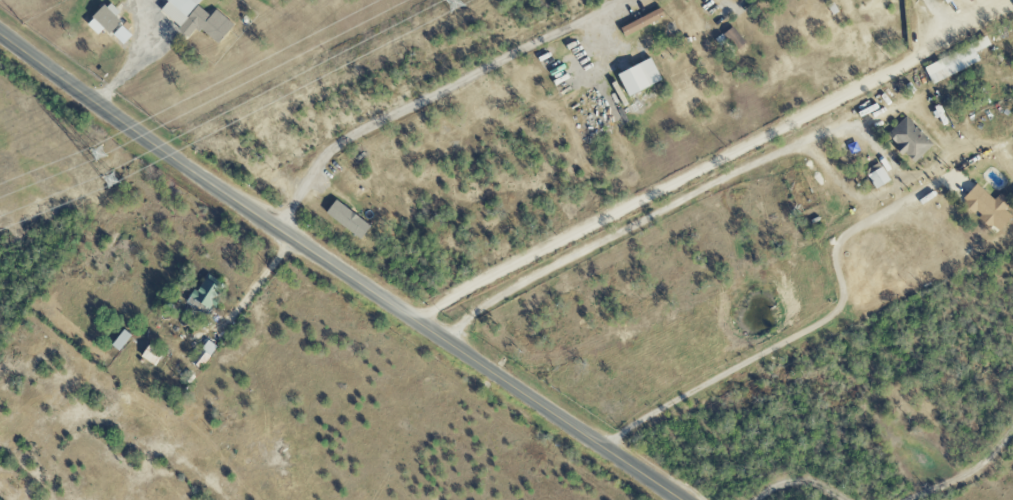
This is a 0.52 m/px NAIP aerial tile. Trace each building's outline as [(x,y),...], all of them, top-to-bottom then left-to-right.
[(170,1),(161,12),(193,37),(200,28),(220,43),(235,24),(217,10),(212,16),(199,5),(203,0),(169,0),(170,1)] [(94,17),(110,34),(125,20),(109,3),(94,17)] [(925,65),(933,83),(981,62),(976,52),(992,45),(988,37),(925,65)] [(619,73),(630,96),(663,80),(653,57),(619,73)] [(915,163),(935,144),(908,116),(888,134),(915,163)] [(876,189),(891,180),(883,166),(868,175),(876,189)] [(1012,203),(1002,192),(995,199),(978,183),(963,199),(998,233),(1012,218),(1012,216),(1006,209),(1012,203)] [(328,212),(338,199),(372,225),(362,238),(328,212)] [(209,314),(217,300),(215,299),(223,286),(206,275),(190,302),(209,314)] [(121,351),(132,335),(125,329),(113,345),(121,351)] [(193,361),(202,368),(218,346),(209,339),(193,361)] [(156,366),(165,353),(152,343),(142,356),(156,366)]
